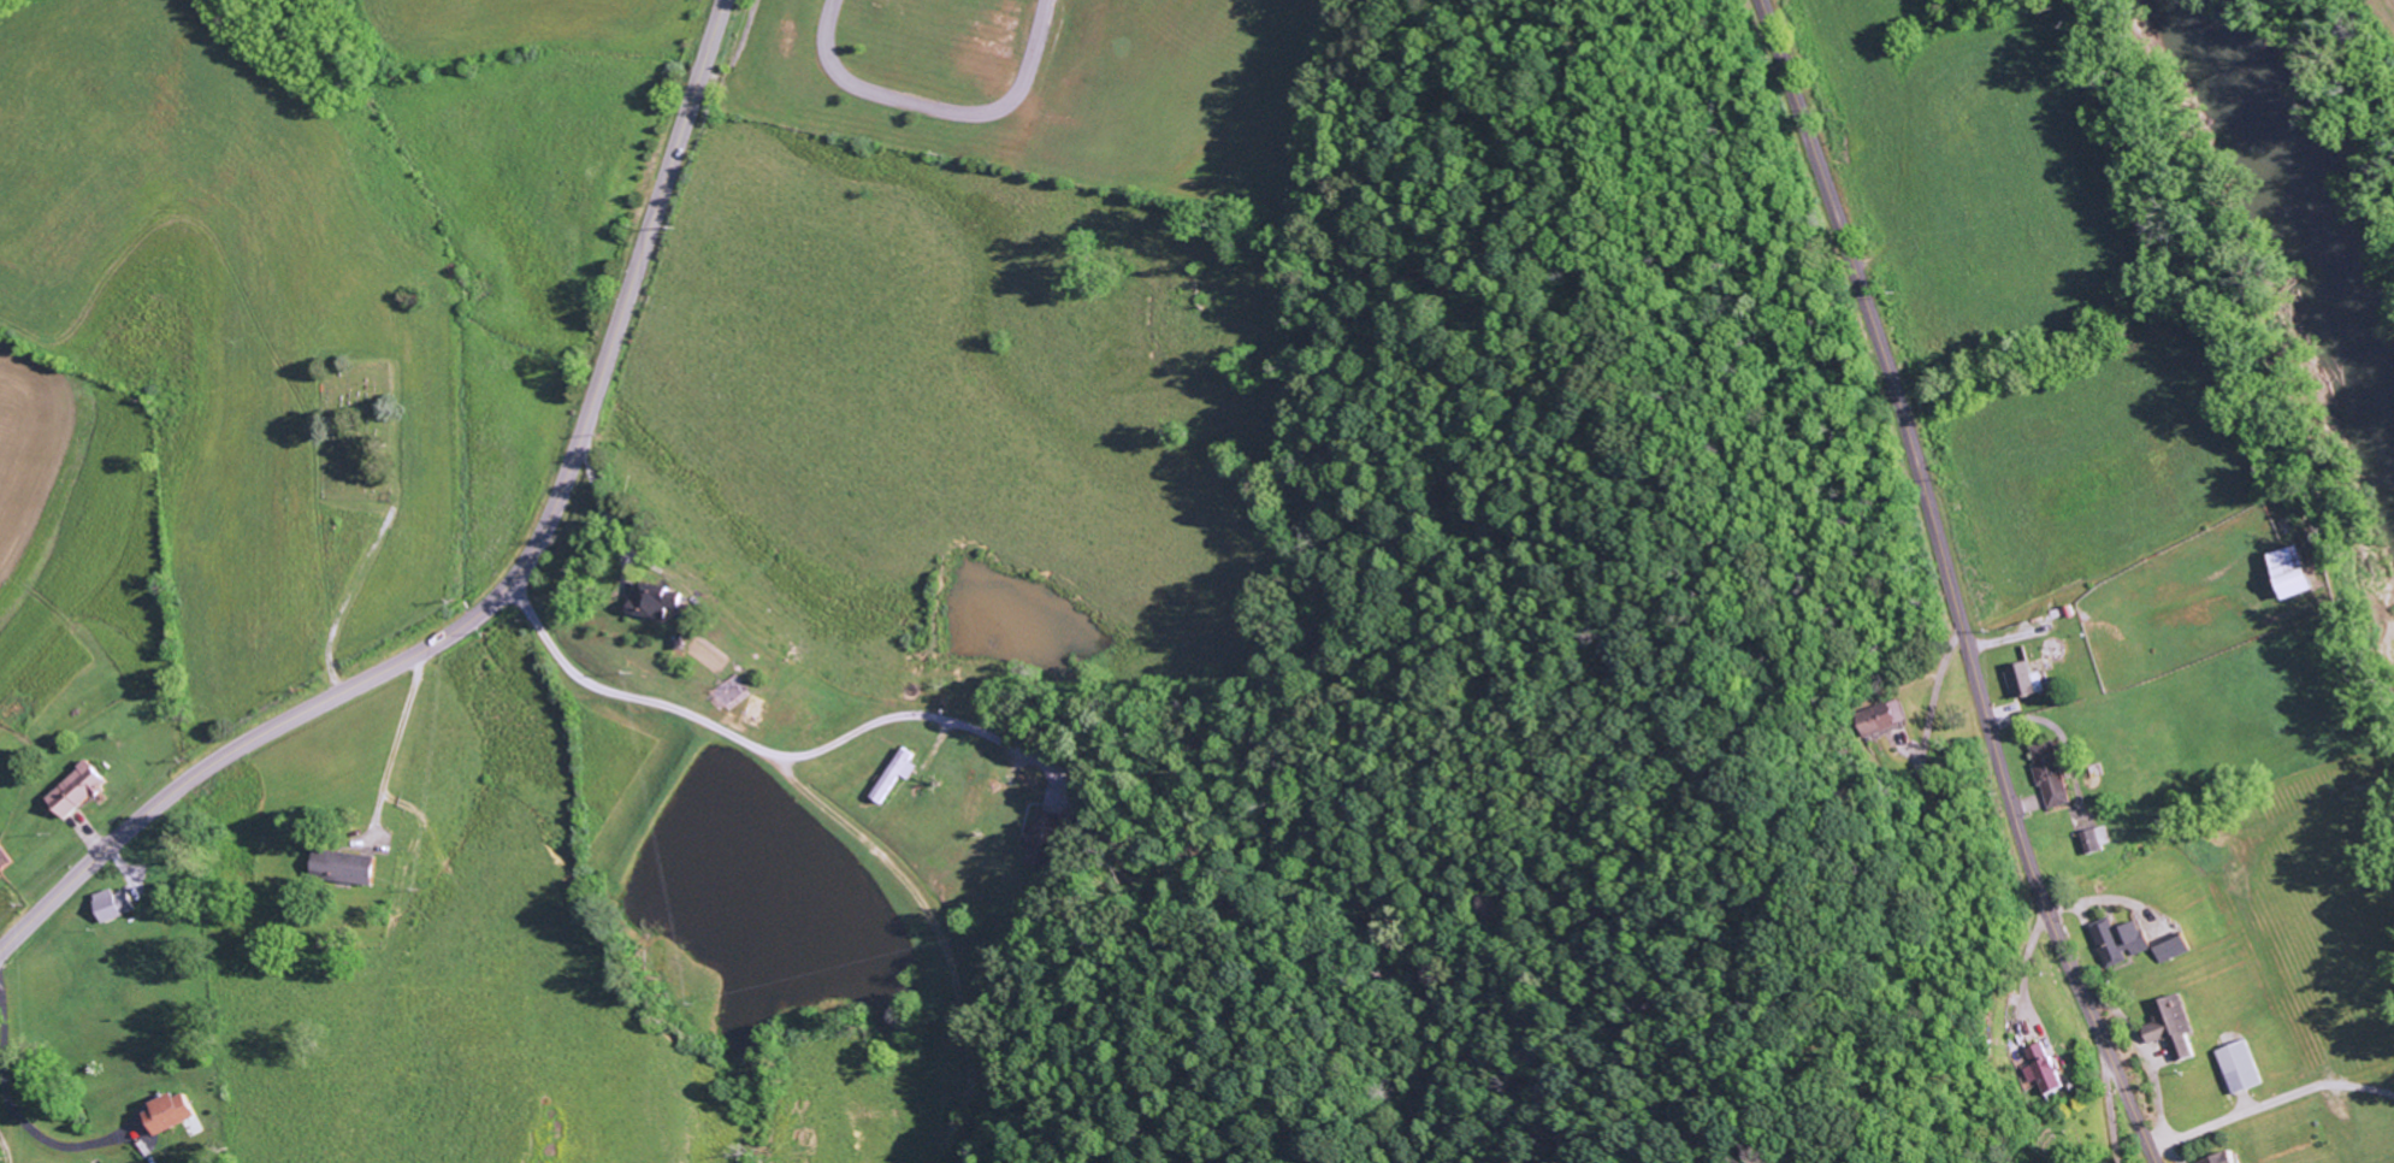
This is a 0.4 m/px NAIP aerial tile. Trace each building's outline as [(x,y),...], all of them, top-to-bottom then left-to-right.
[(2275,600),(2308,590),(2294,545),(2261,555),(2275,600)] [(648,600),(641,598),(637,613),(666,621),(673,594),(651,588),(648,600)] [(2025,674),(2023,663),(2000,666),(2005,696),(2039,691),(2036,673),(2025,674)] [(1903,724),(1897,700),(1848,712),(1854,736),(1903,724)] [(2064,805),(2049,741),(2025,747),(2040,810),(2064,805)] [(908,778),(920,755),(902,746),(874,798),(885,804),(901,775),(908,778)] [(69,820),(112,781),(92,759),(49,798),(69,820)] [(2080,854),(2098,851),(2096,844),(2105,842),(2102,826),(2075,832),(2080,854)] [(14,862),(0,843),(0,873),(14,862)] [(380,859),(319,849),(314,877),(375,887),(380,859)] [(116,894),(114,888),(95,894),(103,922),(139,911),(132,890),(116,894)] [(2085,924),(2103,968),(2126,959),(2125,957),(2145,949),(2133,919),(2109,929),(2105,917),(2085,924)] [(2188,1032),(2178,993),(2147,1001),(2153,1023),(2139,1026),(2144,1044),(2165,1039),(2171,1061),(2188,1056),(2183,1033),(2188,1032)] [(2256,1083),(2241,1039),(2211,1050),(2227,1094),(2256,1083)] [(2018,1048),(2024,1064),(2015,1068),(2021,1083),(2030,1079),(2036,1094),(2055,1087),(2038,1040),(2018,1048)] [(147,1104),(157,1134),(183,1126),(186,1136),(198,1132),(194,1119),(197,1118),(187,1090),(147,1104)] [(2196,1162),(2232,1162),(2228,1151),(2195,1161),(2196,1162)]
